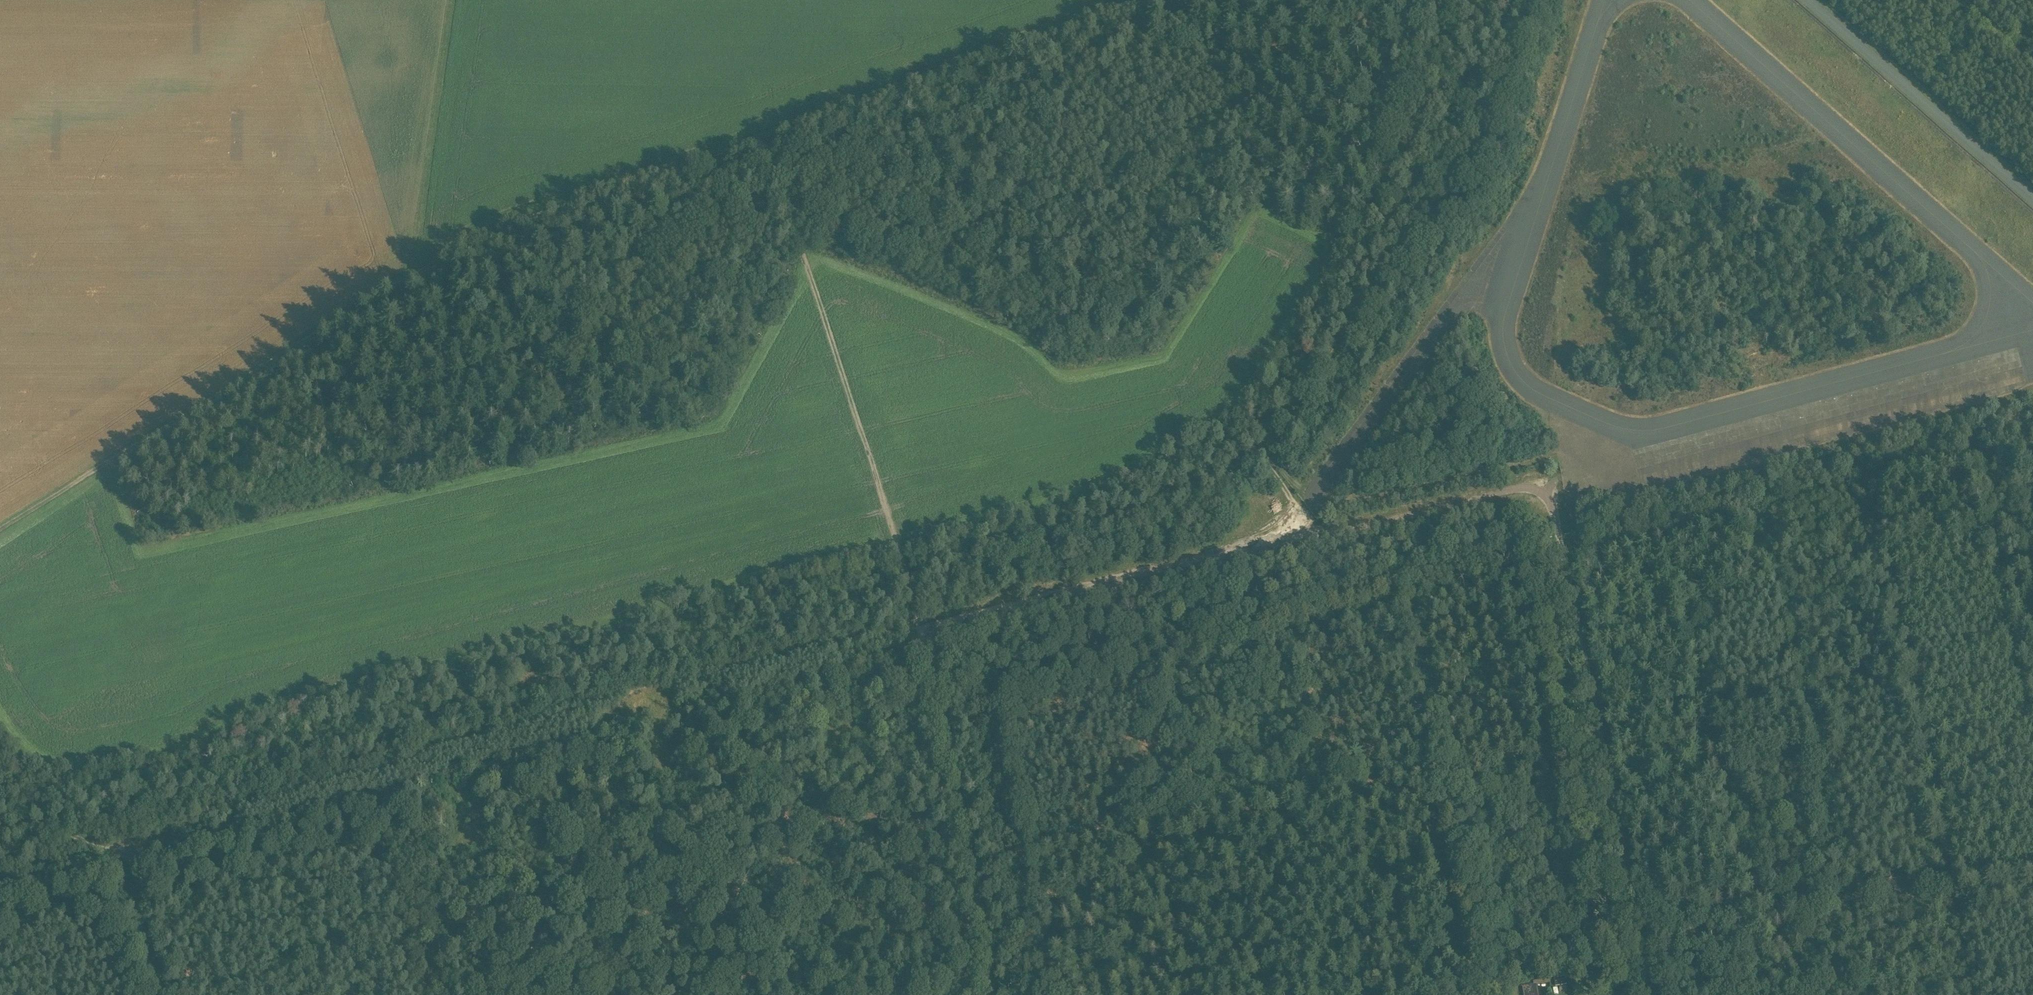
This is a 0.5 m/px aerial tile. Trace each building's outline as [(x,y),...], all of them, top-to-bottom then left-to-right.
[(1559,978),(1554,979),(1555,987),(1559,986),(1566,984),(1567,984),(1566,979),(1559,980),(1559,978)] [(1524,987),(1525,994),(1538,994),(1537,985),(1524,987)]
